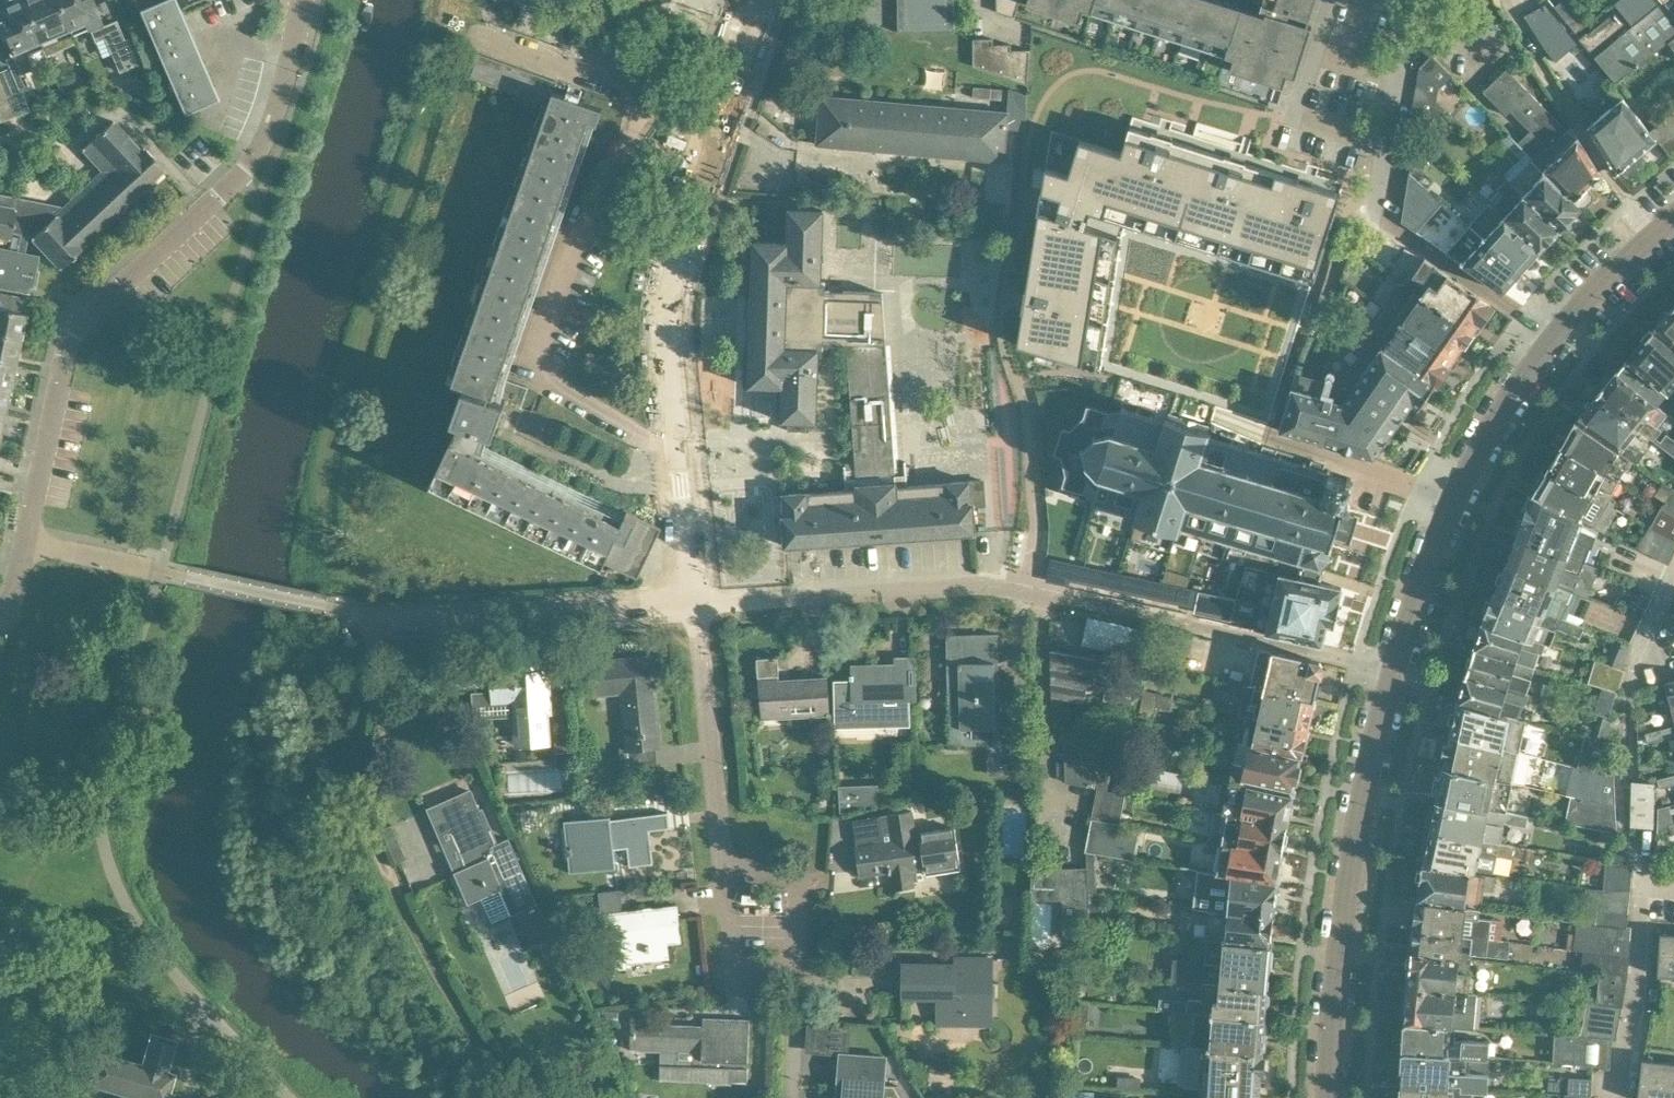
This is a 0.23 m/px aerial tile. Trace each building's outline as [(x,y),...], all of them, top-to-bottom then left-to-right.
[(11,57),(5,59),(8,67),(19,93),(23,91),(30,88),(24,72),(33,68),(30,61),(46,54),(43,46),(24,0),(7,0),(0,0),(0,30),(11,57)] [(57,0),(24,0),(43,46),(71,35),(57,0)] [(93,0),(57,0),(71,35),(89,27),(95,41),(105,37),(120,72),(143,62),(132,36),(125,39),(117,19),(103,25),(93,0)] [(138,7),(184,113),(218,99),(208,76),(175,0),(135,0),(138,7)] [(855,30),(897,29),(897,31),(956,30),(956,28),(955,28),(954,0),(855,0),(855,30)] [(997,12),(1014,18),(1020,0),(997,0),(997,12)] [(1095,0),(1028,0),(1026,4),(1080,21),(1084,9),(1091,12),(1095,0)] [(1120,0),(1095,0),(1091,12),(1114,19),(1120,0)] [(1145,0),(1120,0),(1114,19),(1136,26),(1145,0)] [(1170,0),(1145,0),(1136,26),(1159,34),(1170,0)] [(1194,0),(1170,0),(1159,34),(1181,41),(1194,0)] [(1219,1),(1217,0),(1194,0),(1181,41),(1204,48),(1219,1)] [(1263,2),(1310,18),(1316,0),(1263,0),(1263,2)] [(1555,6),(1577,33),(1589,22),(1571,0),(1562,0),(1555,6)] [(1664,0),(1617,0),(1597,16),(1601,22),(1588,33),(1587,32),(1580,38),(1595,56),(1664,0)] [(1595,56),(1616,82),(1667,41),(1673,35),(1673,0),(1664,0),(1595,56)] [(1226,55),(1241,8),(1219,1),(1204,48),(1226,55)] [(1310,18),(1263,2),(1262,4),(1259,14),(1241,8),(1226,55),(1234,58),(1230,69),(1283,86),(1284,87),(1288,75),(1296,77),(1312,26),(1308,25),(1310,18)] [(1526,18),(1548,53),(1570,36),(1548,7),(1526,18)] [(1578,46),(1570,36),(1548,53),(1557,63),(1578,46)] [(973,39),(974,66),(994,73),(993,45),(993,39),(973,39)] [(84,61),(75,41),(63,46),(72,66),(84,61)] [(993,45),(994,73),(1012,80),(1011,50),(1011,44),(993,45)] [(1011,50),(1012,80),(1028,85),(1030,50),(1011,50)] [(1451,76),(1431,56),(1419,68),(1417,83),(1435,102),(1438,86),(1439,88),(1451,76)] [(0,70),(0,78),(15,115),(15,116),(30,109),(30,108),(23,91),(19,93),(8,67),(0,70)] [(1593,161),(1570,126),(1567,129),(1507,68),(1483,91),(1506,114),(1511,110),(1530,130),(1518,142),(1581,207),(1585,206),(1592,198),(1591,192),(1585,186),(1590,181),(1595,181),(1599,176),(1599,172),(1593,161)] [(549,106),(554,92),(558,81),(545,76),(535,101),(543,104),(549,106)] [(0,78),(0,120),(6,118),(6,119),(15,115),(0,78)] [(1417,83),(1411,121),(1431,125),(1435,102),(1417,83)] [(1007,128),(1024,129),(1027,94),(1010,88),(1008,112),(822,97),(818,144),(1004,160),(1007,128)] [(480,295),(452,385),(464,388),(453,420),(460,423),(490,436),(491,433),(495,435),(506,401),(521,408),(522,406),(522,404),(529,387),(507,379),(508,377),(563,218),(595,123),(598,124),(604,108),(554,92),(549,106),(543,104),(507,207),(480,295)] [(1651,130),(1623,97),(1586,127),(1615,174),(1656,140),(1649,131),(1651,130)] [(1651,130),(1649,131),(1656,140),(1669,155),(1673,154),(1673,111),(1651,130)] [(1023,310),(1018,343),(1037,350),(1035,358),(1056,365),(1059,357),(1083,365),(1083,364),(1267,423),(1317,268),(1317,267),(1336,208),(1340,195),(1341,193),(1344,182),(1330,178),(1297,168),(1287,165),(1248,152),(1194,135),(1184,131),(1151,121),(1134,116),(1130,126),(1122,152),(1080,139),(1052,130),(1046,166),(1046,168),(1038,167),(1034,188),(1041,189),(1037,212),(1039,212),(1027,287),(1025,287),(1022,310),(1023,310)] [(164,169),(143,147),(139,150),(112,121),(82,149),(103,171),(64,208),(0,196),(0,237),(11,239),(12,232),(21,233),(18,252),(0,248),(0,288),(25,293),(26,291),(27,286),(35,288),(39,270),(35,269),(37,256),(24,253),(28,235),(34,236),(31,238),(59,269),(85,245),(83,244),(164,169)] [(1581,207),(1518,142),(1509,133),(1497,144),(1516,163),(1503,175),(1507,178),(1508,178),(1560,227),(1579,207),(1581,207)] [(1450,175),(1413,144),(1411,159),(1441,185),(1448,177),(1450,175)] [(1441,185),(1411,159),(1409,174),(1433,194),(1441,185)] [(1403,222),(1402,222),(1417,233),(1425,221),(1429,216),(1432,212),(1440,200),(1433,194),(1409,174),(1407,192),(1406,199),(1405,205),(1403,222)] [(1508,178),(1507,178),(1487,199),(1494,206),(1540,249),(1560,227),(1508,178)] [(1540,249),(1494,206),(1484,218),(1480,215),(1470,226),(1474,229),(1474,230),(1519,271),(1540,249)] [(895,465),(891,416),(883,291),(840,289),(840,285),(831,285),(831,288),(826,288),(826,280),(822,280),(824,210),(790,209),(789,243),(755,242),(753,295),(750,386),(784,386),(783,421),(789,421),(789,430),(810,431),(811,422),(817,422),(820,350),(824,350),(824,342),(829,342),(829,346),(838,347),(838,343),(848,343),(857,469),(895,465)] [(1469,225),(1444,252),(1460,262),(1503,293),(1519,271),(1483,238),(1474,230),(1470,226),(1469,225)] [(1406,284),(1406,285),(1472,330),(1480,318),(1485,317),(1489,311),(1488,307),(1490,304),(1424,258),(1416,271),(1407,284),(1406,284)] [(1395,283),(1383,300),(1384,307),(1384,308),(1454,356),(1462,345),(1466,347),(1475,334),(1471,332),(1472,330),(1406,285),(1406,284),(1403,282),(1395,283)] [(24,313),(20,312),(23,298),(0,293),(0,333),(19,337),(24,313)] [(1324,326),(1333,313),(1318,303),(1313,319),(1324,326)] [(1668,310),(1669,311),(1652,330),(1653,330),(1653,331),(1673,350),(1673,304),(1668,310)] [(994,394),(998,307),(976,306),(971,393),(994,394)] [(1384,308),(1365,334),(1380,345),(1436,383),(1454,356),(1384,308)] [(1344,340),(1353,326),(1342,319),(1333,332),(1344,340)] [(1653,331),(1626,360),(1627,361),(1665,395),(1666,395),(1667,396),(1673,389),(1673,350),(1653,331)] [(19,337),(0,333),(0,360),(13,362),(19,337)] [(1436,383),(1380,345),(1351,389),(1298,373),(1294,386),(1281,430),(1359,453),(1373,458),(1412,401),(1420,406),(1436,383)] [(8,387),(9,384),(14,385),(17,372),(11,371),(13,362),(0,360),(0,385),(8,387)] [(1665,395),(1627,361),(1622,366),(1617,372),(1617,371),(1597,396),(1649,437),(1654,440),(1657,436),(1662,430),(1658,426),(1668,414),(1657,405),(1661,400),(1665,395)] [(1649,437),(1597,396),(1596,397),(1576,422),(1632,461),(1632,460),(1637,462),(1644,452),(1640,449),(1649,437)] [(1064,428),(1057,453),(1064,455),(1068,473),(1063,485),(1082,491),(1083,492),(1085,491),(1093,500),(1092,505),(1094,505),(1095,504),(1106,507),(1106,509),(1109,510),(1109,508),(1121,511),(1120,513),(1123,514),(1123,512),(1135,516),(1134,518),(1148,523),(1147,528),(1163,533),(1176,537),(1177,531),(1179,532),(1180,530),(1182,530),(1183,528),(1202,534),(1202,537),(1204,537),(1205,535),(1226,542),(1226,544),(1228,545),(1229,542),(1232,543),(1230,549),(1246,554),(1248,548),(1251,549),(1250,551),(1253,552),(1253,549),(1275,556),(1274,558),(1277,559),(1277,557),(1299,563),(1313,569),(1321,571),(1320,572),(1322,573),(1322,571),(1324,572),(1325,569),(1322,569),(1323,568),(1322,568),(1329,560),(1331,561),(1332,558),(1330,557),(1328,546),(1329,547),(1329,546),(1332,547),(1333,544),(1331,543),(1333,538),(1346,542),(1346,543),(1351,544),(1352,540),(1351,539),(1357,522),(1359,517),(1348,514),(1350,508),(1349,503),(1347,503),(1348,499),(1345,499),(1349,485),(1352,486),(1353,482),(1350,481),(1351,478),(1347,477),(1346,480),(1333,476),(1333,473),(1330,472),(1331,470),(1328,469),(1327,472),(1324,471),(1326,465),(1325,465),(1311,460),(1309,467),(1306,466),(1307,463),(1304,462),(1303,464),(1282,458),(1283,456),(1280,455),(1279,457),(1276,456),(1278,450),(1263,445),(1261,452),(1258,451),(1259,448),(1256,447),(1255,450),(1234,443),(1235,441),(1232,440),(1231,442),(1212,436),(1213,435),(1211,434),(1211,431),(1209,430),(1210,425),(1184,417),(1172,413),(1171,413),(1170,418),(1167,417),(1166,420),(1155,417),(1156,415),(1152,414),(1152,416),(1141,413),(1142,410),(1138,409),(1138,412),(1126,408),(1127,406),(1124,405),(1122,410),(1121,410),(1111,412),(1110,411),(1107,411),(1089,405),(1085,418),(1085,417),(1072,430),(1064,428)] [(1632,461),(1576,422),(1571,431),(1562,446),(1617,481),(1618,480),(1624,469),(1627,470),(1632,461)] [(628,543),(633,530),(639,517),(639,516),(629,512),(628,514),(486,447),(490,436),(460,423),(431,484),(604,564),(605,562),(616,568),(622,555),(628,543)] [(1658,444),(1673,456),(1673,440),(1666,434),(1658,444)] [(1617,481),(1562,446),(1561,447),(1555,450),(1551,457),(1552,463),(1548,470),(1607,505),(1621,481),(1618,480),(1617,481)] [(985,504),(983,480),(946,482),(907,484),(906,474),(908,473),(908,465),(906,465),(906,460),(904,460),(905,465),(895,465),(857,469),(847,470),(847,465),(845,466),(846,470),(844,470),(844,479),(846,479),(847,489),(802,492),(784,494),(786,516),(784,516),(787,547),(791,547),(976,532),(974,505),(985,504)] [(1607,505),(1548,470),(1547,470),(1548,471),(1547,472),(1546,472),(1542,471),(1537,480),(1540,484),(1541,484),(1539,486),(1538,486),(1533,495),(1581,520),(1582,518),(1595,525),(1607,505)] [(1673,488),(1661,506),(1673,514),(1673,489),(1673,488)] [(1518,521),(1515,529),(1516,534),(1517,535),(1517,536),(1518,534),(1584,560),(1592,542),(1596,533),(1579,524),(1581,520),(1533,495),(1524,519),(1518,521)] [(656,541),(662,528),(639,517),(633,530),(656,541)] [(1637,548),(1669,564),(1673,553),(1673,541),(1649,527),(1637,548)] [(650,553),(656,541),(633,530),(628,543),(650,553)] [(1572,591),(1584,560),(1518,534),(1517,536),(1506,564),(1572,591)] [(645,566),(650,553),(628,543),(622,555),(645,566)] [(639,579),(645,566),(622,555),(616,568),(639,579)] [(1625,590),(1632,574),(1600,561),(1594,576),(1625,590)] [(1073,562),(1070,580),(1081,582),(1085,565),(1073,562)] [(1267,632),(1266,633),(1322,645),(1327,624),(1334,627),(1340,602),(1338,601),(1341,588),(1319,583),(1319,581),(1318,581),(1317,582),(1309,580),(1313,569),(1299,563),(1296,577),(1281,574),(1280,576),(1267,632)] [(1572,591),(1506,564),(1494,593),(1561,619),(1572,591)] [(1109,570),(1105,587),(1116,590),(1120,573),(1109,570)] [(1166,570),(1164,582),(1171,584),(1182,586),(1187,587),(1190,576),(1166,570)] [(1120,573),(1116,590),(1127,592),(1131,575),(1120,573)] [(1171,584),(1167,601),(1178,604),(1182,586),(1171,584)] [(1182,586),(1178,604),(1190,606),(1193,589),(1182,586)] [(1199,591),(1195,610),(1207,612),(1211,594),(1199,591)] [(1578,626),(1561,619),(1494,593),(1483,621),(1483,622),(1543,641),(1550,644),(1551,644),(1557,630),(1573,637),(1578,626)] [(1211,594),(1207,612),(1220,615),(1224,596),(1211,594)] [(1224,596),(1220,615),(1233,618),(1236,599),(1224,596)] [(1089,617),(1083,644),(1151,659),(1157,632),(1089,617)] [(1535,668),(1543,641),(1483,622),(1474,649),(1535,668)] [(998,634),(947,635),(948,683),(960,682),(961,744),(961,746),(989,745),(989,753),(989,774),(1001,773),(999,689),(1001,689),(1001,678),(995,678),(995,681),(992,681),(992,663),(998,663),(998,634)] [(1619,668),(1629,644),(1615,638),(1604,662),(1619,668)] [(1100,659),(1052,649),(1052,704),(1063,706),(1064,698),(1084,702),(1087,688),(1091,689),(1093,674),(1097,675),(1100,659)] [(1527,693),(1535,668),(1474,649),(1465,675),(1527,694),(1527,693)] [(1323,666),(1321,663),(1312,661),(1313,659),(1311,659),(1310,660),(1274,652),(1270,669),(1259,667),(1255,686),(1255,687),(1314,701),(1323,666)] [(651,657),(593,664),(596,693),(623,690),(629,749),(623,750),(625,770),(659,767),(657,746),(659,746),(653,689),(654,689),(651,657)] [(779,657),(757,659),(758,678),(759,678),(761,711),(779,710),(780,718),(831,715),(828,677),(781,680),(779,657)] [(837,682),(836,682),(837,722),(838,722),(838,720),(903,719),(903,720),(909,720),(909,703),(905,703),(905,698),(919,698),(918,658),(899,659),(899,665),(853,667),(853,674),(851,674),(851,678),(853,678),(853,683),(837,683),(837,682)] [(1602,688),(1616,692),(1623,670),(1619,668),(1604,662),(1595,658),(1587,683),(1602,688)] [(548,711),(545,663),(524,665),(524,670),(491,673),(494,705),(512,703),(515,747),(549,745),(547,711),(548,711)] [(1529,693),(1527,693),(1527,694),(1465,675),(1456,703),(1519,720),(1519,719),(1523,705),(1525,706),(1529,693)] [(1664,684),(1670,707),(1673,706),(1673,681),(1664,684)] [(1105,687),(1104,700),(1132,703),(1134,686),(1107,683),(1106,688),(1105,687)] [(1308,728),(1314,701),(1255,687),(1255,686),(1246,684),(1239,713),(1254,716),(1258,717),(1259,717),(1308,728)] [(1658,694),(1656,686),(1640,689),(1642,698),(1658,694)] [(1609,718),(1616,692),(1602,688),(1595,713),(1609,718)] [(1145,690),(1140,716),(1153,718),(1158,692),(1145,690)] [(1526,720),(1519,719),(1519,720),(1456,703),(1452,727),(1450,735),(1519,753),(1519,752),(1525,753),(1525,754),(1541,757),(1543,745),(1528,741),(1527,744),(1521,743),(1526,720)] [(1612,745),(1609,718),(1595,713),(1590,739),(1612,745)] [(1246,729),(1243,743),(1250,744),(1253,744),(1253,746),(1301,758),(1308,728),(1259,717),(1258,717),(1254,716),(1251,730),(1246,729)] [(1061,726),(1060,744),(1111,755),(1113,742),(1106,740),(1107,737),(1072,730),(1073,727),(1061,726)] [(1660,729),(1663,738),(1673,735),(1673,726),(1660,729)] [(1663,738),(1660,729),(1646,733),(1648,742),(1663,738)] [(572,731),(555,732),(556,751),(573,752),(572,731)] [(1513,784),(1519,753),(1450,735),(1443,767),(1513,784)] [(1586,768),(1585,770),(1614,777),(1612,745),(1590,739),(1586,768)] [(1293,790),(1301,758),(1253,746),(1253,744),(1250,744),(1239,742),(1231,777),(1293,790)] [(1112,757),(1062,747),(1062,782),(1098,789),(1098,788),(1107,790),(1112,757)] [(512,756),(512,778),(574,778),(573,755),(512,756)] [(1615,808),(1614,777),(1585,770),(1586,768),(1577,766),(1571,797),(1615,808)] [(1506,812),(1513,784),(1443,767),(1436,799),(1506,813),(1506,812)] [(1672,775),(1657,779),(1660,787),(1673,783),(1673,781),(1672,775)] [(1224,781),(1218,811),(1224,812),(1223,813),(1287,825),(1293,795),(1229,782),(1224,781)] [(1653,827),(1655,784),(1633,782),(1631,825),(1653,827)] [(885,801),(911,794),(911,783),(884,784),(885,801)] [(1098,789),(1092,819),(1121,824),(1122,815),(1127,794),(1107,790),(1098,788),(1098,789)] [(840,813),(857,808),(857,801),(860,800),(860,789),(839,790),(840,813)] [(471,791),(430,809),(441,836),(450,832),(467,869),(457,873),(470,903),(481,898),(492,923),(510,915),(525,950),(552,938),(509,840),(495,846),(471,791)] [(816,801),(816,803),(816,804),(816,805),(818,807),(819,807),(820,808),(824,808),(825,808),(826,807),(827,806),(828,805),(828,802),(826,799),(823,797),(819,797),(817,799),(816,801)] [(1618,833),(1615,808),(1571,797),(1565,823),(1618,833)] [(1528,816),(1506,812),(1506,813),(1436,799),(1430,831),(1500,843),(1500,842),(1504,822),(1526,826),(1528,816)] [(1282,853),(1287,825),(1223,813),(1224,812),(1215,810),(1209,840),(1223,843),(1282,853)] [(669,829),(667,813),(612,820),(611,815),(565,820),(570,875),(618,869),(615,848),(628,846),(631,867),(653,864),(649,832),(669,829)] [(835,829),(850,829),(849,813),(835,814),(835,829)] [(859,848),(855,848),(859,876),(892,871),(895,888),(914,885),(912,869),(959,863),(954,829),(917,835),(914,813),(890,817),(855,822),(859,848)] [(1118,838),(1121,824),(1092,819),(1086,851),(1133,859),(1136,841),(1118,838)] [(1514,844),(1500,842),(1500,843),(1430,831),(1423,862),(1493,872),(1497,855),(1512,858),(1514,844)] [(1277,882),(1282,853),(1223,843),(1217,872),(1221,873),(1277,882)] [(1059,855),(1033,855),(1031,898),(1063,900),(1063,917),(1077,919),(1088,920),(1089,903),(1088,868),(1060,867),(1059,855)] [(1614,865),(1611,879),(1630,881),(1631,867),(1614,865)] [(1422,867),(1417,901),(1480,909),(1490,911),(1495,877),(1422,867)] [(1276,883),(1277,882),(1221,873),(1221,880),(1210,879),(1210,886),(1214,887),(1214,891),(1211,891),(1210,909),(1274,917),(1276,883)] [(1601,890),(1597,923),(1626,926),(1627,925),(1630,895),(1601,890)] [(1479,917),(1480,909),(1417,901),(1415,919),(1413,931),(1501,941),(1503,920),(1479,917)] [(681,943),(676,905),(601,913),(607,961),(617,960),(618,969),(628,968),(627,963),(671,958),(670,952),(669,945),(681,943)] [(1196,923),(1195,936),(1208,937),(1208,939),(1271,946),(1274,917),(1210,909),(1209,924),(1196,923)] [(1632,926),(1627,925),(1626,926),(1597,923),(1577,921),(1573,950),(1629,956),(1631,939),(1632,926)] [(1413,931),(1411,952),(1471,959),(1471,958),(1473,958),(1474,953),(1508,958),(1510,942),(1501,941),(1413,931)] [(1660,932),(1657,975),(1673,976),(1673,933),(1660,932)] [(1273,946),(1271,946),(1208,939),(1206,961),(1174,958),(1173,979),(1203,982),(1203,983),(1267,989),(1268,977),(1270,977),(1273,946)] [(1469,973),(1471,959),(1411,952),(1408,987),(1469,994),(1471,973),(1469,973)] [(1584,952),(1582,970),(1600,972),(1628,974),(1629,956),(1584,952)] [(957,957),(956,966),(904,965),(903,1020),(905,1019),(905,998),(939,998),(938,1024),(991,1024),(992,958),(957,957)] [(1597,1004),(1622,1006),(1628,974),(1600,972),(1597,1003),(1597,1004)] [(1265,1019),(1267,989),(1203,983),(1202,999),(1198,998),(1198,1000),(1188,998),(1188,1001),(1159,998),(1159,1009),(1195,1013),(1265,1019)] [(1404,1022),(1404,1023),(1456,1029),(1456,1026),(1474,1028),(1477,994),(1469,994),(1408,987),(1404,1022)] [(1649,1003),(1658,1003),(1659,991),(1650,991),(1649,1003)] [(1616,1038),(1619,1022),(1622,1006),(1597,1004),(1597,1003),(1587,1002),(1587,1003),(1584,1019),(1580,1035),(1613,1037),(1616,1038)] [(1265,1020),(1265,1019),(1195,1013),(1192,1045),(1263,1051),(1263,1039),(1267,1034),(1268,1023),(1265,1020)] [(631,1024),(630,1050),(661,1051),(660,1080),(708,1081),(708,1084),(748,1085),(750,1020),(703,1018),(703,1026),(631,1024)] [(1404,1023),(1403,1053),(1447,1056),(1447,1054),(1461,1055),(1461,1057),(1467,1057),(1467,1056),(1488,1057),(1489,1041),(1455,1039),(1456,1029),(1404,1023)] [(173,1040),(152,1034),(143,1065),(99,1053),(91,1082),(147,1097),(166,1097),(173,1073),(165,1071),(173,1040)] [(1610,1065),(1613,1037),(1580,1035),(1565,1034),(1563,1063),(1570,1063),(1594,1064),(1610,1065)] [(1263,1055),(1263,1051),(1192,1045),(1187,1045),(1185,1068),(1184,1086),(1199,1087),(1199,1092),(1259,1097),(1262,1072),(1265,1068),(1266,1058),(1263,1055)] [(1398,1058),(1398,1067),(1401,1069),(1401,1085),(1474,1089),(1488,1090),(1489,1072),(1489,1058),(1488,1057),(1467,1056),(1467,1057),(1461,1057),(1461,1055),(1447,1054),(1447,1056),(1403,1053),(1403,1054),(1398,1058)] [(838,1090),(845,1091),(844,1097),(903,1097),(898,1089),(898,1084),(884,1083),(886,1058),(841,1054),(838,1090)] [(1638,1097),(1657,1097),(1661,1061),(1644,1059),(1642,1059),(1638,1097)] [(1661,1061),(1657,1097),(1673,1097),(1673,1062),(1661,1061)] [(562,1088),(584,1089),(585,1078),(563,1077),(562,1088)] [(1592,1078),(1570,1077),(1569,1094),(1591,1096),(1592,1078)] [(1077,1097),(1093,1097),(1093,1079),(1077,1079),(1077,1097)] [(1474,1089),(1401,1085),(1401,1096),(1398,1097),(1473,1097),(1474,1089)]
